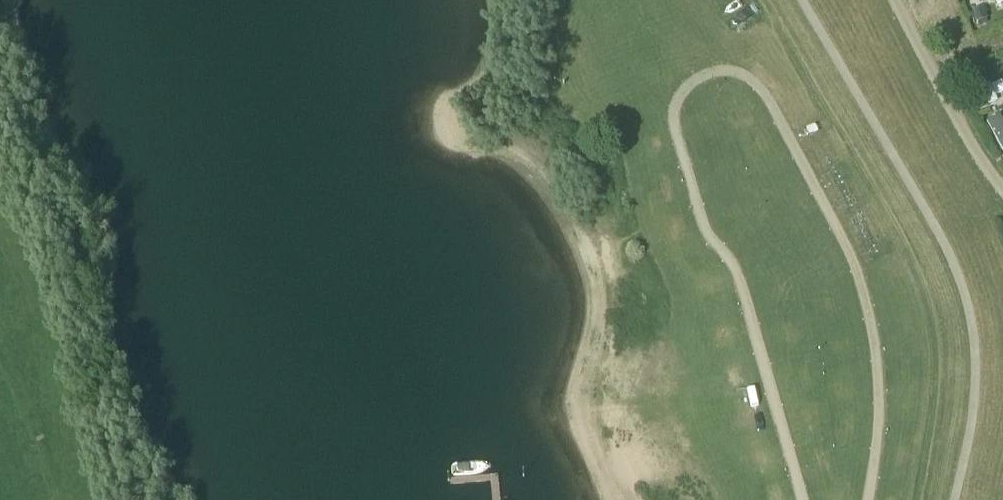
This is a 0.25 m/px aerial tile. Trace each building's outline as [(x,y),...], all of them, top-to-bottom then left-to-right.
[(973,12),(976,22),(986,19),(988,19),(985,9),(973,12)] [(992,82),(1002,77),(1002,63),(1002,61),(986,68),(992,82)]
